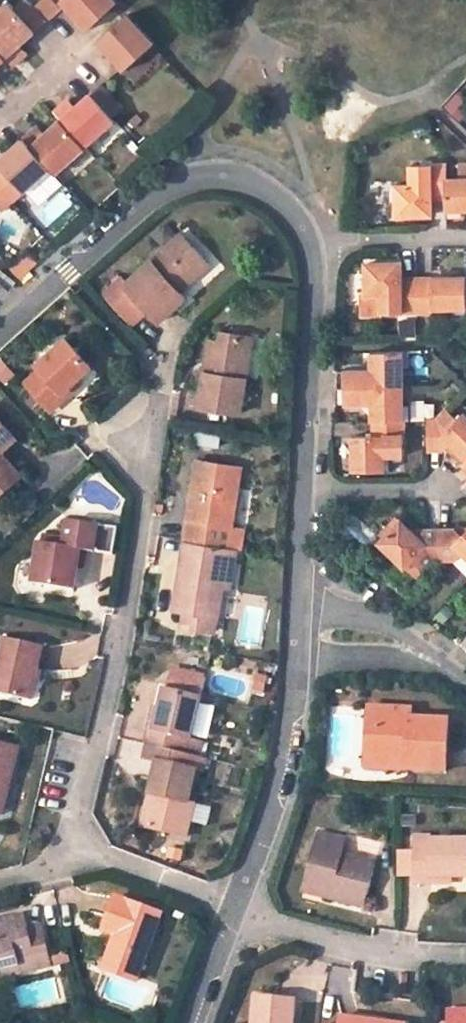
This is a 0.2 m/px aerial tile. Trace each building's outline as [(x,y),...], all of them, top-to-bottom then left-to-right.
[(50,18),(34,0),(23,0),(17,5),(39,30),(50,18)] [(90,29),(119,3),(117,0),(65,0),(90,29)] [(27,53),(21,46),(25,42),(39,30),(17,5),(13,1),(0,13),(0,47),(9,57),(16,64),(27,53)] [(127,70),(156,44),(129,14),(100,40),(127,70)] [(32,49),(25,42),(21,46),(27,53),(32,49)] [(9,57),(0,47),(0,65),(9,57)] [(115,115),(126,105),(105,82),(94,92),(115,115)] [(81,103),(77,107),(70,100),(58,110),(65,118),(89,145),(118,119),(115,115),(94,92),(81,103)] [(75,96),(70,100),(77,107),(81,103),(75,96)] [(51,130),(46,134),(40,127),(28,138),(55,168),(58,171),(89,145),(65,118),(51,130)] [(44,124),(40,127),(46,134),(51,130),(44,124)] [(3,160),(8,167),(0,175),(0,181),(18,200),(55,168),(28,138),(3,160)] [(449,167),(416,166),(416,186),(400,187),(400,201),(400,217),(435,216),(435,200),(435,195),(450,195),(450,182),(449,167)] [(461,167),(461,182),(450,182),(450,195),(450,199),(450,211),(465,211),(465,167),(461,167)] [(7,210),(18,200),(0,181),(0,203),(7,210)] [(206,262),(182,236),(127,283),(127,284),(149,309),(160,321),(186,298),(177,288),(206,262)] [(43,258),(34,247),(15,265),(24,275),(43,258)] [(405,262),(369,262),(369,291),(384,291),(384,297),(384,314),(420,313),(419,282),(406,282),(405,276),(405,262)] [(436,313),(436,307),(465,306),(465,275),(435,275),(435,282),(419,282),(420,313),(436,313)] [(149,309),(127,284),(127,283),(122,278),(104,294),(132,325),(149,309)] [(220,345),(210,343),(199,408),(240,415),(246,379),(239,378),(246,338),(221,335),(220,345)] [(252,339),(246,338),(239,378),(246,379),(252,339)] [(91,363),(71,340),(42,364),(46,368),(29,382),(51,406),(79,381),(75,377),(91,363)] [(375,353),(375,372),(340,373),(340,387),(406,385),(405,368),(405,352),(375,353)] [(340,387),(340,405),(375,404),(376,420),(407,419),(407,406),(406,385),(340,387)] [(450,443),(457,450),(465,458),(465,416),(463,414),(457,419),(447,410),(439,418),(430,418),(431,449),(444,449),(450,443)] [(16,434),(0,417),(0,447),(16,434)] [(376,420),(377,437),(358,437),(358,472),(390,472),(390,454),(395,454),(408,454),(407,419),(376,420)] [(464,464),(465,461),(465,458),(457,450),(453,454),(464,464)] [(11,469),(0,458),(0,479),(11,469)] [(232,525),(241,468),(198,462),(185,538),(229,546),(232,525)] [(21,477),(13,467),(11,469),(0,479),(0,480),(2,481),(0,483),(0,495),(21,477)] [(110,550),(114,524),(70,517),(65,544),(41,540),(34,581),(73,587),(80,546),(110,550)] [(429,530),(420,539),(401,522),(382,544),(394,555),(408,568),(414,562),(425,573),(434,562),(442,562),(443,529),(429,530)] [(245,548),(248,527),(232,525),(229,546),(237,547),(245,548)] [(464,538),(456,529),(443,529),(442,562),(457,562),(464,554),(465,556),(465,537),(464,538)] [(185,538),(174,611),(218,618),(223,587),(229,546),(185,538)] [(382,544),(378,549),(389,560),(394,555),(382,544)] [(231,589),(237,547),(229,546),(223,587),(231,589)] [(2,633),(0,642),(0,690),(30,697),(43,642),(2,633)] [(192,737),(201,700),(206,680),(172,672),(167,692),(165,692),(156,731),(149,729),(147,743),(149,743),(171,749),(200,755),(204,740),(192,737)] [(403,708),(373,705),(371,755),(409,757),(409,767),(448,769),(450,718),(413,717),(402,716),(403,708)] [(414,708),(403,708),(402,716),(413,717),(414,708)] [(0,739),(0,804),(7,775),(12,777),(20,744),(0,739)] [(196,770),(200,755),(171,749),(149,743),(144,758),(157,761),(167,763),(196,770)] [(370,766),(409,767),(409,757),(371,755),(370,766)] [(167,763),(157,761),(149,794),(155,796),(148,827),(186,837),(194,804),(188,803),(196,770),(167,763)] [(12,777),(7,775),(0,804),(0,815),(2,816),(12,777)] [(142,826),(148,827),(155,796),(149,794),(142,826)] [(347,837),(320,831),(306,881),(328,887),(326,895),(365,905),(377,864),(342,854),(347,837)] [(416,842),(416,883),(433,883),(432,876),(451,876),(465,876),(465,839),(430,840),(430,843),(416,842)] [(347,841),(345,852),(369,857),(372,846),(347,841)] [(305,889),(326,895),(328,887),(306,881),(305,889)] [(161,914),(116,898),(105,928),(116,932),(103,970),(137,982),(161,914)] [(0,924),(0,979),(51,966),(48,956),(40,927),(28,930),(24,917),(0,924)] [(68,952),(55,955),(58,964),(70,961),(68,952)] [(55,955),(48,956),(51,966),(58,964),(55,955)] [(257,1000),(256,1022),(295,1022),(297,1003),(257,1000)] [(449,1011),(448,1022),(465,1022),(465,1011),(449,1011)]
